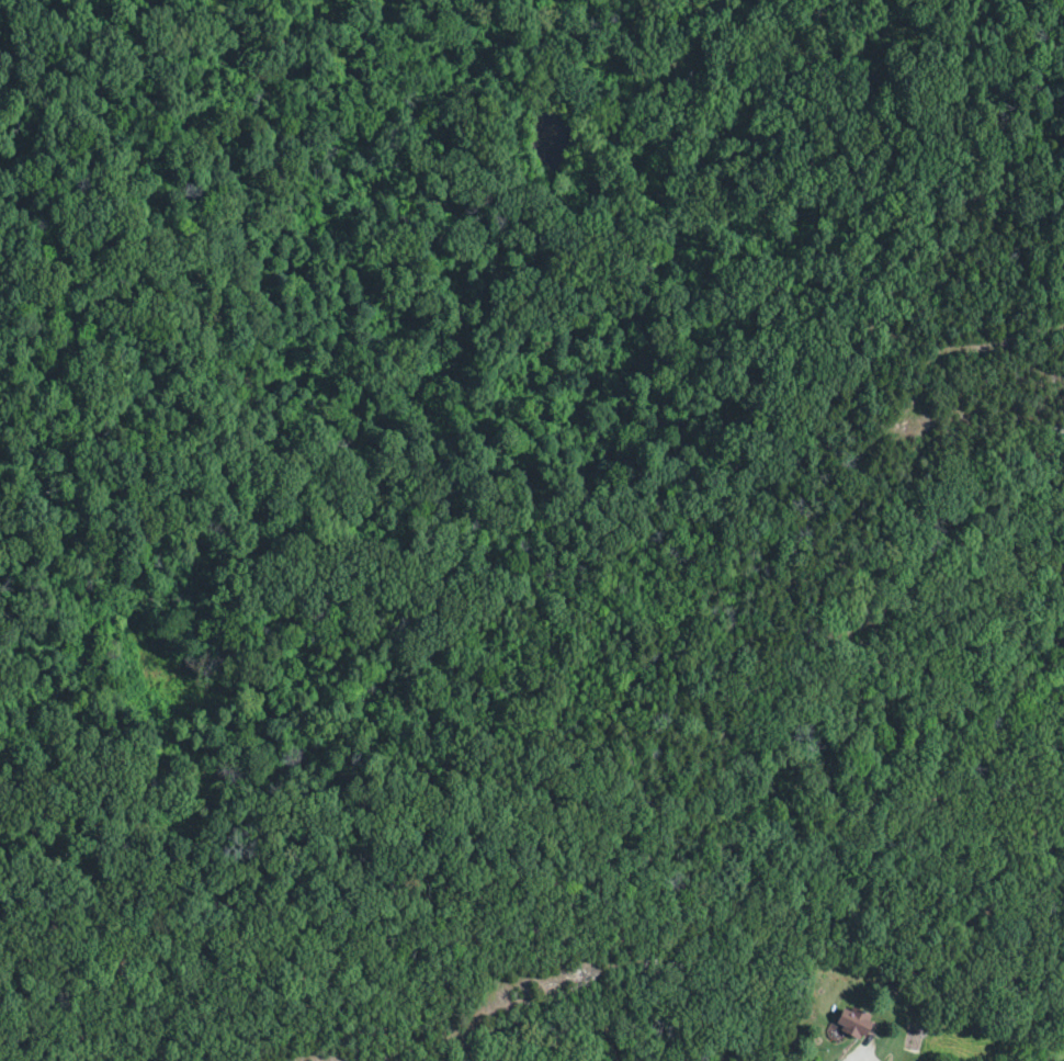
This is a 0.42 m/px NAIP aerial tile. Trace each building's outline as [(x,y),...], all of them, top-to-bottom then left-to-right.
[(834,1023),(857,1045),(868,1032),(862,1027),(867,1021),(851,1006),(834,1023)]
